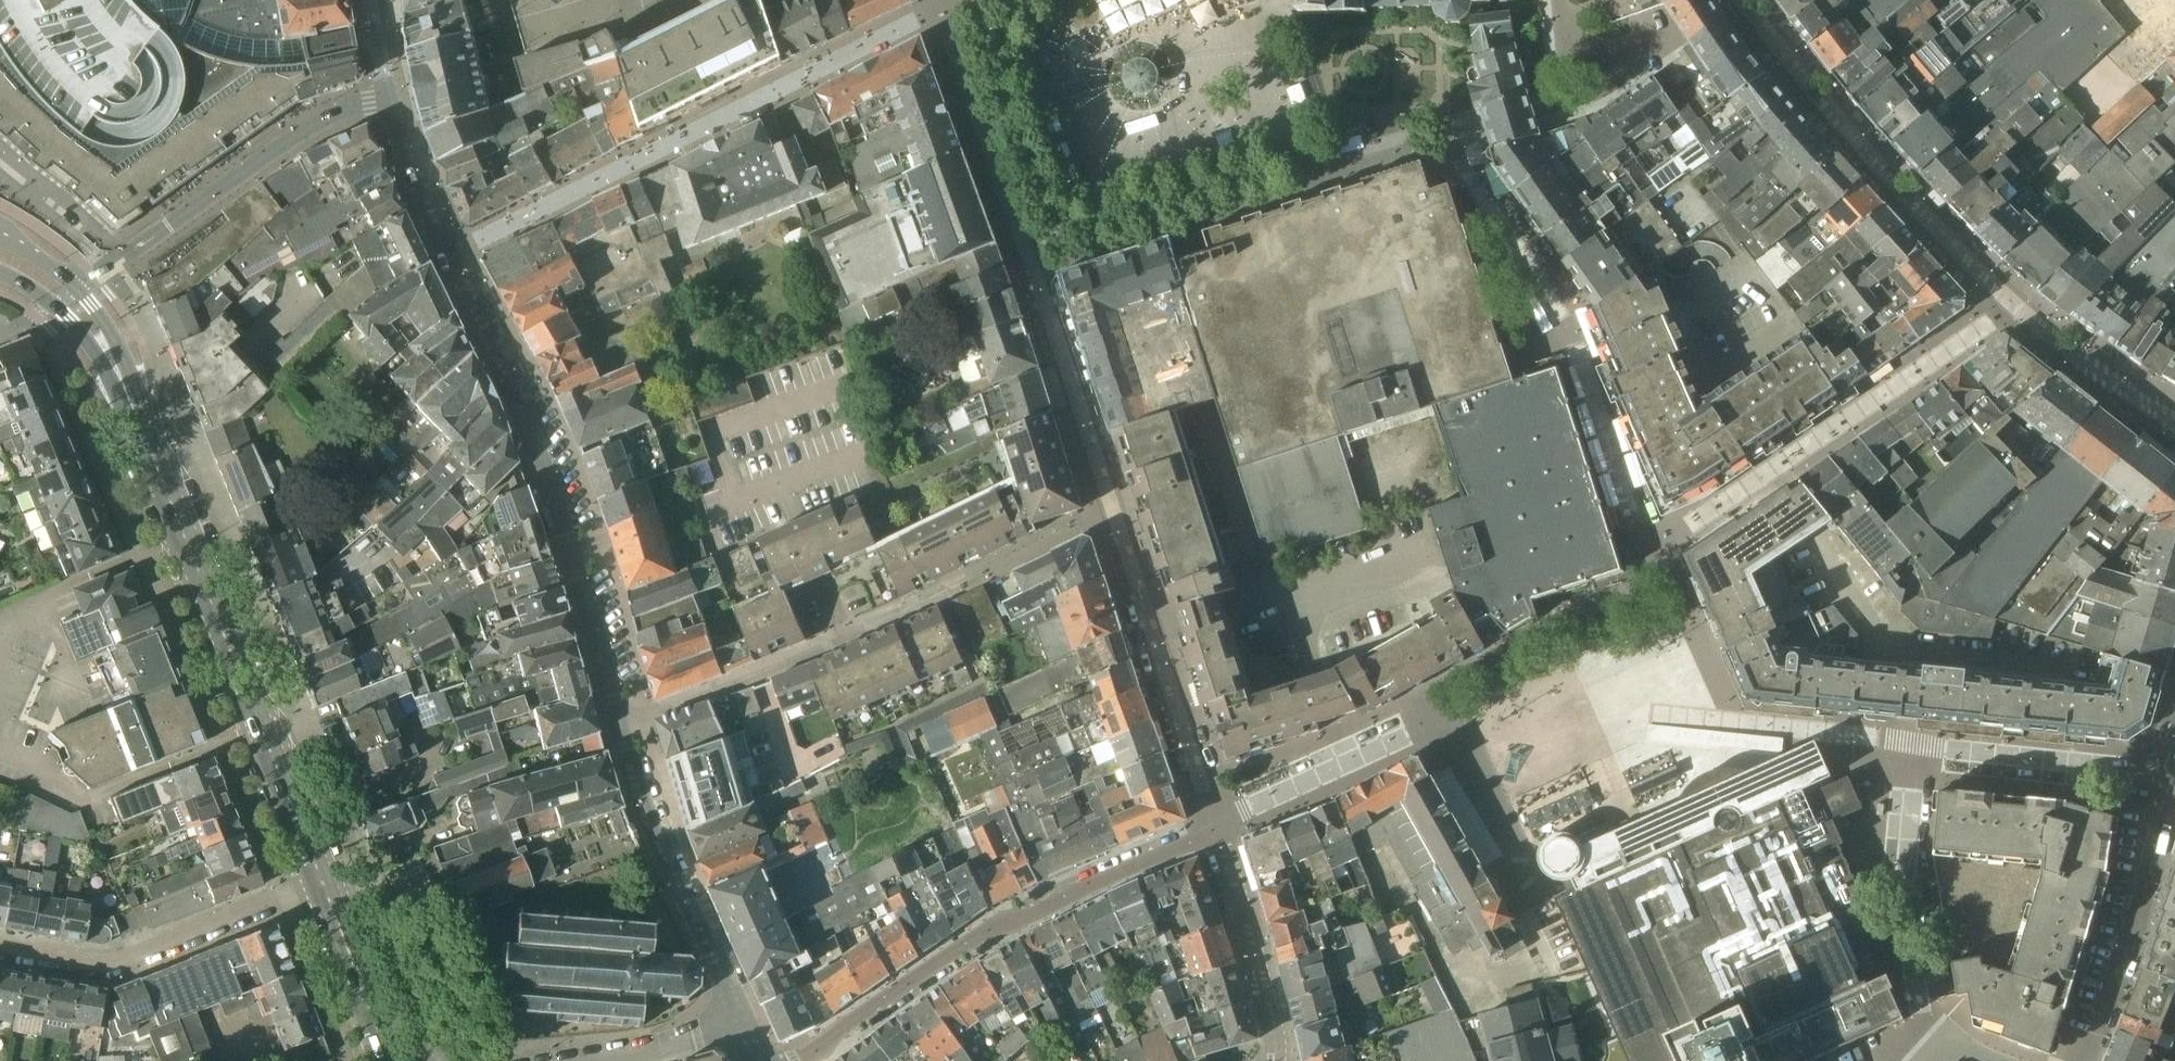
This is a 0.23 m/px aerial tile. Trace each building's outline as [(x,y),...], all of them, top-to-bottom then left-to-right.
[(63,2),(0,39),(0,82),(19,103),(55,136),(98,169),(119,184),(248,92),(269,123),(298,103),(318,96),(309,62),(308,60),(305,61),(306,63),(292,66),(278,67),(264,67),(250,67),(235,65),(221,61),(206,57),(192,51),(179,45),(166,37),(154,28),(143,19),(133,8),(125,0),(66,0),(63,2)] [(63,2),(62,0),(0,0),(0,39),(63,2)] [(133,8),(143,19),(154,28),(166,37),(179,45),(192,51),(206,57),(221,61),(235,65),(250,67),(264,67),(278,67),(292,66),(306,63),(305,61),(308,60),(309,62),(350,53),(350,51),(353,51),(353,49),(349,32),(349,30),(345,31),(344,30),(342,30),(342,29),(316,34),(316,35),(314,36),(314,37),(304,38),(304,40),(301,41),(301,39),(282,42),(280,42),(280,41),(252,42),(239,39),(239,38),(228,36),(205,29),(184,16),(188,0),(125,0),(133,8)] [(184,16),(205,29),(228,36),(239,38),(239,39),(252,42),(280,41),(280,42),(282,42),(275,0),(188,0),(184,16)] [(349,30),(348,26),(350,26),(345,0),(275,0),(282,42),(301,39),(301,41),(304,40),(304,38),(314,37),(314,36),(316,35),(316,34),(342,29),(342,30),(344,30),(345,31),(349,30)] [(409,18),(467,2),(475,0),(408,0),(409,17),(409,18)] [(467,2),(409,18),(411,50),(411,51),(476,33),(491,29),(482,0),(475,0),(467,2)] [(528,59),(518,62),(528,93),(528,94),(545,87),(585,70),(594,66),(594,67),(620,59),(622,62),(642,130),(644,135),(754,81),(786,64),(783,54),(769,17),(764,0),(511,0),(528,59)] [(829,42),(815,0),(796,0),(784,5),(782,0),(764,0),(769,17),(783,54),(786,64),(829,42)] [(851,31),(840,0),(815,0),(829,42),(851,31)] [(851,31),(886,15),(880,0),(840,0),(851,31)] [(915,1),(914,0),(880,0),(886,15),(915,1)] [(1301,8),(1299,8),(1300,14),(1301,14),(1306,14),(1306,13),(1326,12),(1326,14),(1331,14),(1331,12),(1348,11),(1355,11),(1355,12),(1363,12),(1363,13),(1367,13),(1367,7),(1380,7),(1380,8),(1384,8),(1384,7),(1398,6),(1398,8),(1403,8),(1403,6),(1417,6),(1417,7),(1420,7),(1420,6),(1434,6),(1434,7),(1435,7),(1438,15),(1437,16),(1437,17),(1439,18),(1440,17),(1447,22),(1447,23),(1448,24),(1450,24),(1450,23),(1460,23),(1460,24),(1461,24),(1463,23),(1462,22),(1470,17),(1471,18),(1475,57),(1478,66),(1488,63),(1498,60),(1519,54),(1517,47),(1518,47),(1514,32),(1513,22),(1512,12),(1484,16),(1483,4),(1492,3),(1492,0),(1301,0),(1301,8)] [(1605,5),(1602,6),(1613,22),(1612,22),(1613,24),(1615,23),(1628,18),(1665,5),(1665,6),(1669,13),(1675,21),(1691,45),(1682,51),(1685,55),(1654,77),(1671,102),(1683,93),(1679,86),(1690,79),(1694,85),(1704,80),(1747,50),(1735,33),(1723,31),(1723,30),(1723,21),(1718,14),(1718,10),(1715,5),(1711,3),(1709,0),(1612,0),(1605,5)] [(1793,22),(1822,0),(1777,0),(1793,22)] [(1793,22),(1810,45),(1845,19),(1841,13),(1858,0),(1822,0),(1793,22)] [(1841,13),(1845,19),(1810,45),(1832,74),(1833,74),(1833,75),(1865,47),(1861,42),(1914,0),(1858,0),(1841,13)] [(1861,42),(1865,47),(1833,75),(1847,91),(1926,22),(1935,15),(1938,12),(1928,0),(1914,0),(1861,42)] [(1980,2),(1978,0),(1953,0),(1938,12),(1935,15),(1943,23),(1939,27),(1940,28),(1935,32),(1926,22),(1847,91),(1858,106),(1946,31),(1980,2)] [(2035,0),(2022,0),(2012,8),(2006,0),(1983,0),(1980,2),(1946,31),(1967,56),(2024,9),(2035,0)] [(2049,17),(2090,67),(2103,55),(2126,34),(2098,0),(2035,0),(2049,17)] [(2158,49),(2127,67),(2143,84),(2174,55),(2174,0),(2114,0),(2158,49)] [(2038,26),(2024,9),(1967,56),(1878,128),(1892,145),(2038,26)] [(2061,93),(2090,67),(2049,17),(2038,26),(1892,145),(1921,174),(2028,80),(2040,94),(1934,188),(1949,204),(2069,102),(2061,93)] [(1878,128),(1967,56),(1946,31),(1858,106),(1878,128)] [(476,35),(476,33),(411,51),(416,69),(409,71),(418,115),(425,113),(430,134),(492,110),(492,109),(476,35)] [(838,147),(868,137),(863,125),(864,124),(857,109),(934,70),(922,39),(830,88),(817,95),(834,127),(831,128),(838,147)] [(1690,128),(1768,75),(1747,50),(1704,80),(1694,85),(1683,93),(1671,102),(1679,113),(1688,125),(1690,128)] [(309,62),(318,96),(354,83),(358,78),(358,77),(356,67),(353,51),(350,51),(350,53),(309,62)] [(1586,140),(1576,126),(1575,125),(1574,124),(1540,135),(1540,134),(1537,135),(1530,113),(1525,98),(1524,95),(1530,93),(1530,91),(1529,88),(1519,54),(1498,60),(1488,63),(1478,66),(1471,69),(1469,75),(1472,85),(1470,85),(1475,102),(1476,106),(1478,109),(1481,108),(1487,125),(1494,149),(1492,149),(1490,150),(1489,152),(1488,154),(1488,156),(1489,158),(1491,160),(1492,161),(1494,161),(1497,170),(1498,170),(1505,179),(1506,179),(1515,191),(1555,162),(1586,140)] [(2143,84),(2093,129),(2107,146),(2174,85),(2174,55),(2143,84)] [(619,148),(644,135),(642,130),(622,62),(620,59),(594,67),(601,87),(619,148)] [(1159,82),(1159,75),(1156,66),(1148,61),(1139,60),(1131,63),(1125,71),(1124,80),(1128,88),(1135,94),(1144,95),(1153,91),(1158,84),(1158,83),(1159,82)] [(553,101),(576,91),(579,99),(580,99),(582,103),(585,110),(586,110),(594,129),(605,156),(619,148),(601,87),(594,67),(594,66),(585,70),(545,87),(553,101)] [(869,141),(947,107),(934,70),(857,109),(864,124),(863,125),(868,137),(868,136),(869,141)] [(1690,128),(1698,140),(1715,164),(1787,98),(1768,75),(1690,128)] [(1679,113),(1671,102),(1654,77),(1629,94),(1663,142),(1688,125),(1679,113)] [(1934,188),(2040,94),(2028,80),(1921,174),(1934,188)] [(31,165),(72,196),(109,232),(115,233),(269,123),(248,92),(119,184),(98,169),(55,136),(19,103),(0,82),(0,137),(31,165)] [(2174,116),(2174,85),(2107,146),(2112,151),(2124,164),(2167,127),(2165,125),(2174,116)] [(553,101),(545,87),(528,94),(528,93),(492,109),(492,110),(430,134),(440,161),(497,138),(501,149),(509,146),(530,136),(542,130),(542,131),(565,121),(553,101)] [(1638,160),(1663,142),(1629,94),(1604,111),(1635,157),(1638,160)] [(834,127),(817,95),(795,106),(811,138),(831,128),(834,127)] [(1716,214),(1812,127),(1787,98),(1715,164),(1728,179),(1713,192),(1711,191),(1703,198),(1716,214)] [(580,169),(605,156),(594,129),(586,110),(585,110),(582,103),(580,99),(579,99),(572,104),(579,117),(574,119),(578,127),(562,135),(580,169)] [(2038,171),(2086,122),(2069,102),(1949,204),(1962,218),(1976,206),(1981,209),(2020,175),(2024,179),(2028,176),(2032,180),(2039,173),(2038,171)] [(861,197),(963,151),(947,107),(869,141),(851,149),(863,195),(860,196),(861,197)] [(1586,140),(1601,161),(1610,175),(1620,188),(1629,201),(1631,204),(1635,210),(1635,211),(1650,201),(1661,193),(1655,184),(1643,193),(1624,165),(1635,157),(1604,111),(1588,122),(1586,119),(1576,126),(1586,140)] [(2165,125),(2167,127),(2124,164),(2112,151),(2086,177),(2060,203),(2003,259),(2039,292),(2074,257),(2123,214),(2171,169),(2174,166),(2174,116),(2165,125)] [(813,218),(806,202),(845,187),(836,163),(811,173),(797,141),(796,139),(788,143),(775,117),(644,181),(659,214),(667,236),(682,231),(687,249),(709,240),(732,231),(764,219),(797,206),(810,236),(860,214),(855,200),(813,218)] [(2107,146),(2093,129),(2086,122),(2038,171),(2039,173),(2060,151),(2086,177),(2112,151),(2107,146)] [(316,186),(379,151),(365,125),(301,153),(316,186)] [(1740,242),(1837,154),(1812,127),(1716,214),(1740,242)] [(548,142),(542,131),(542,130),(530,136),(555,183),(580,169),(562,135),(548,142)] [(533,194),(555,183),(530,136),(509,146),(512,151),(516,159),(515,159),(533,194)] [(502,152),(501,149),(497,138),(440,161),(451,188),(483,176),(494,171),(504,167),(500,158),(501,158),(499,153),(502,152)] [(1589,170),(1601,161),(1586,140),(1555,162),(1515,191),(1530,211),(1588,169),(1589,170)] [(1715,164),(1698,140),(1672,158),(1685,175),(1686,176),(1691,172),(1696,178),(1715,164)] [(516,159),(512,151),(509,146),(501,149),(502,152),(499,153),(501,158),(500,158),(504,167),(507,166),(512,178),(500,184),(457,203),(464,222),(472,225),(533,194),(515,159),(516,159)] [(343,209),(391,182),(379,151),(316,186),(311,188),(312,190),(282,212),(262,230),(276,246),(298,227),(340,203),(343,209)] [(840,314),(894,289),(997,245),(963,151),(861,197),(855,200),(860,214),(810,236),(840,314)] [(311,188),(316,186),(301,153),(280,169),(279,169),(259,184),(282,212),(312,190),(311,188)] [(1827,215),(1863,183),(1837,154),(1740,242),(1746,250),(1755,260),(1781,240),(1786,236),(1786,235),(1821,209),(1827,215)] [(1685,175),(1672,158),(1647,175),(1655,184),(1661,193),(1685,175)] [(1216,398),(1269,561),(1369,529),(1339,438),(1434,407),(1515,381),(1503,344),(1501,344),(1495,324),(1496,324),(1477,264),(1475,265),(1469,245),(1471,244),(1464,224),(1463,225),(1450,185),(1431,191),(1429,187),(1429,185),(1428,185),(1428,183),(1427,182),(1421,161),(1362,180),(1363,185),(1343,191),(1342,187),(1243,219),(1250,240),(1229,246),(1223,226),(1166,244),(1173,266),(1216,398)] [(1620,188),(1610,175),(1601,161),(1589,170),(1588,169),(1530,211),(1548,235),(1582,211),(1584,213),(1607,197),(1620,188)] [(2072,317),(2127,262),(2174,213),(2174,173),(2171,169),(2123,214),(2134,225),(2056,305),(2072,317)] [(457,203),(500,184),(494,171),(483,176),(451,188),(457,203)] [(2026,185),(2032,180),(2028,176),(2024,179),(2020,175),(1981,209),(1976,206),(1962,218),(1975,232),(2026,185)] [(644,181),(597,202),(611,234),(631,226),(639,245),(653,277),(652,277),(659,293),(664,306),(689,297),(681,275),(669,281),(661,262),(674,257),(667,236),(659,214),(644,181)] [(338,249),(351,240),(352,240),(353,241),(374,230),(373,229),(403,213),(391,182),(343,209),(340,203),(298,227),(276,246),(262,230),(237,252),(260,279),(274,276),(274,275),(319,264),(321,263),(338,250),(338,249)] [(1830,250),(1884,206),(1863,183),(1827,215),(1821,209),(1786,235),(1786,236),(1781,240),(1804,269),(1830,250)] [(262,230),(282,212),(259,184),(221,211),(229,222),(166,274),(145,282),(156,308),(180,300),(237,252),(262,230)] [(2047,190),(2039,198),(2026,185),(1975,232),(2003,259),(2060,203),(2047,190)] [(1565,261),(1607,231),(1616,224),(1635,210),(1631,204),(1629,201),(1616,210),(1607,197),(1584,213),(1582,211),(1548,235),(1548,236),(1547,236),(1565,261)] [(1616,224),(1607,231),(1565,261),(1566,261),(1564,262),(1577,280),(1575,282),(1581,291),(1584,289),(1597,307),(1661,261),(1662,262),(1682,247),(1650,201),(1635,211),(1635,210),(1616,224)] [(604,299),(652,277),(653,277),(639,245),(631,226),(611,234),(597,202),(557,223),(570,253),(588,287),(596,302),(604,299)] [(1866,258),(1905,229),(1884,206),(1830,250),(1804,269),(1788,282),(1806,305),(1796,313),(1804,325),(1827,307),(1819,296),(1827,290),(1826,289),(1866,258)] [(364,263),(415,238),(403,214),(403,213),(373,229),(374,230),(353,241),(352,240),(351,240),(363,264),(364,264),(364,263)] [(2127,262),(2163,288),(2171,278),(2174,273),(2174,213),(2127,262)] [(2039,292),(2056,305),(2134,225),(2123,214),(2074,257),(2039,292)] [(537,271),(570,253),(557,223),(488,254),(486,261),(502,290),(537,271)] [(1869,290),(1926,253),(1905,229),(1866,258),(1826,289),(1827,290),(1838,306),(1812,327),(1828,348),(1843,338),(1854,330),(1863,323),(1883,309),(1869,290)] [(363,264),(376,290),(377,291),(395,280),(426,263),(415,238),(364,263),(364,264),(363,264)] [(1216,398),(1173,266),(1166,244),(1141,252),(1142,258),(1133,261),(1131,255),(1116,260),(1166,414),(1171,413),(1216,398)] [(945,292),(1005,268),(997,245),(894,289),(903,309),(936,293),(944,290),(945,292)] [(201,334),(222,313),(221,313),(228,306),(233,302),(236,300),(260,279),(237,252),(180,300),(156,308),(171,346),(201,334)] [(564,300),(588,287),(570,253),(537,271),(502,290),(515,314),(548,298),(559,291),(564,300)] [(1894,314),(1944,271),(1926,253),(1869,290),(1883,309),(1884,309),(1887,313),(1890,310),(1894,314)] [(688,273),(681,275),(689,297),(711,288),(711,287),(714,285),(704,260),(686,268),(688,273)] [(1104,396),(1111,418),(1115,431),(1166,414),(1116,260),(1108,263),(1109,268),(1099,271),(1101,278),(1102,278),(1105,288),(1097,291),(1090,269),(1066,276),(1074,300),(1076,300),(1079,309),(1077,309),(1088,344),(1091,343),(1094,352),(1090,353),(1102,387),(1104,386),(1107,396),(1104,396)] [(1671,275),(1662,262),(1661,261),(1597,307),(1598,308),(1593,310),(1622,378),(1615,381),(1668,503),(1701,489),(1733,467),(1741,462),(1746,459),(1747,458),(1768,444),(1854,386),(1870,376),(1848,345),(1843,338),(1828,348),(1829,349),(1824,352),(1809,331),(1800,337),(1799,337),(1782,348),(1782,349),(1739,378),(1738,377),(1728,384),(1708,398),(1701,401),(1680,354),(1688,350),(1680,332),(1679,332),(1658,284),(1671,275)] [(2117,347),(2163,288),(2127,262),(2072,317),(2117,347)] [(377,291),(376,290),(367,296),(352,309),(346,316),(361,334),(356,338),(380,367),(381,366),(397,352),(405,345),(407,347),(451,314),(426,263),(395,280),(377,291)] [(367,296),(376,290),(363,264),(361,267),(347,279),(342,284),(325,300),(339,323),(346,316),(352,309),(367,296)] [(1013,291),(1005,268),(945,292),(944,290),(936,293),(941,304),(941,305),(950,303),(952,309),(965,304),(967,309),(1013,291)] [(1909,348),(1966,309),(1966,308),(1967,298),(1967,297),(1944,271),(1894,314),(1890,310),(1887,313),(1883,316),(1890,325),(1892,324),(1909,348)] [(2171,278),(2163,288),(2117,347),(2131,357),(2145,336),(2150,328),(2163,310),(2164,310),(2174,319),(2174,318),(2174,273),(2171,278)] [(277,284),(274,276),(260,279),(236,300),(254,319),(272,302),(263,292),(270,286),(277,284)] [(527,336),(540,358),(576,341),(592,334),(587,322),(622,309),(628,321),(664,306),(659,293),(652,277),(604,299),(596,302),(589,305),(590,307),(572,315),(571,314),(527,336)] [(589,305),(596,302),(588,287),(564,300),(559,291),(548,298),(515,314),(527,336),(571,314),(572,315),(590,307),(589,305)] [(903,309),(894,289),(840,314),(852,345),(868,337),(866,335),(876,330),(873,323),(901,309),(902,309),(903,309)] [(977,336),(1023,318),(1013,291),(967,309),(965,304),(952,309),(950,303),(941,305),(941,304),(920,311),(925,326),(942,319),(949,345),(953,343),(968,338),(969,339),(977,336)] [(281,337),(263,355),(263,356),(284,376),(339,323),(325,300),(284,340),(281,337)] [(1883,316),(1887,313),(1884,309),(1883,309),(1863,323),(1890,362),(1909,348),(1892,324),(1890,325),(1883,316)] [(2174,319),(2164,310),(2163,310),(2150,328),(2145,336),(2131,357),(2143,365),(2174,319)] [(171,346),(189,391),(206,434),(234,423),(241,417),(271,389),(245,360),(231,344),(241,335),(222,313),(201,334),(171,346)] [(443,341),(459,330),(451,314),(407,347),(405,345),(397,352),(381,366),(393,379),(408,365),(420,354),(424,354),(443,341)] [(953,343),(961,367),(967,385),(958,389),(963,402),(997,389),(1040,371),(1039,367),(1040,367),(1032,342),(1031,339),(1024,318),(1023,318),(977,336),(969,339),(968,338),(953,343)] [(2174,363),(2174,319),(2143,365),(2165,379),(2174,363)] [(1870,376),(1890,362),(1863,323),(1854,330),(1862,342),(1856,347),(1853,342),(1848,345),(1870,376)] [(560,398),(647,362),(633,328),(595,344),(592,334),(576,341),(540,358),(551,379),(560,398)] [(413,403),(469,352),(459,330),(443,341),(424,354),(420,354),(408,365),(393,379),(387,383),(388,383),(384,387),(372,374),(364,381),(375,394),(365,403),(384,425),(408,399),(413,403)] [(2010,359),(2023,348),(2005,334),(1963,366),(1962,366),(1986,395),(1987,395),(1994,404),(1997,407),(2009,398),(2015,387),(2019,381),(2019,376),(2019,373),(2010,359)] [(43,377),(35,357),(37,356),(41,354),(43,350),(43,348),(43,345),(42,342),(40,340),(38,338),(35,337),(32,337),(29,338),(0,350),(0,395),(43,377)] [(2019,409),(2058,376),(2023,348),(2010,359),(2019,373),(2019,376),(2019,381),(2015,387),(2009,398),(1997,407),(1994,404),(1987,395),(1986,395),(1962,366),(1939,383),(1967,417),(1969,416),(1985,436),(1991,431),(2016,411),(2018,409),(2019,409)] [(487,384),(470,353),(469,352),(413,403),(408,399),(384,425),(377,431),(405,463),(439,430),(441,432),(487,384)] [(637,386),(643,383),(654,379),(647,362),(560,398),(567,414),(637,385),(637,386)] [(2165,379),(2174,385),(2174,363),(2165,379)] [(1454,590),(1485,646),(1507,634),(1509,638),(1541,620),(1539,616),(1533,600),(1560,591),(1562,596),(1595,585),(1623,572),(1624,570),(1614,538),(1617,537),(1573,399),(1562,366),(1529,377),(1527,374),(1524,375),(1525,378),(1515,381),(1434,407),(1463,499),(1430,510),(1456,589),(1454,590)] [(1018,424),(1053,412),(1040,371),(997,389),(963,402),(971,425),(977,442),(998,433),(1018,425),(1018,424)] [(2063,451),(2097,407),(2058,376),(2019,409),(2018,409),(2016,411),(2034,425),(2023,438),(2022,452),(2031,461),(2047,439),(2063,451)] [(54,404),(43,377),(0,395),(0,427),(4,426),(3,425),(54,404)] [(699,423),(700,423),(757,402),(748,379),(691,400),(699,423)] [(1947,466),(1985,436),(1969,416),(1967,417),(1939,383),(1911,405),(1936,435),(1930,441),(1935,447),(1934,449),(1929,452),(1933,458),(1938,454),(1947,466)] [(493,399),(487,385),(487,384),(441,432),(439,430),(405,463),(421,479),(422,480),(433,468),(435,464),(452,444),(493,399)] [(654,428),(637,386),(637,385),(567,414),(582,448),(583,448),(587,457),(654,429),(654,428)] [(406,496),(396,506),(372,526),(371,527),(399,553),(387,562),(402,583),(415,601),(467,570),(457,553),(439,562),(420,531),(419,532),(414,526),(482,456),(506,434),(494,401),(493,399),(452,444),(435,464),(433,468),(422,480),(421,479),(405,496),(406,496)] [(65,430),(61,419),(63,415),(60,408),(56,407),(54,404),(3,425),(4,426),(0,427),(0,446),(5,458),(17,453),(17,451),(65,430)] [(1927,444),(1930,441),(1936,435),(1911,405),(1887,421),(1912,452),(1925,441),(1927,444)] [(2066,529),(2085,505),(2093,495),(2137,439),(2097,407),(2063,451),(2044,474),(2043,473),(1940,603),(1997,621),(2047,635),(2077,597),(2100,568),(2107,560),(2066,529)] [(1901,612),(1922,632),(1992,639),(1997,621),(1940,603),(2043,473),(2031,461),(2022,452),(2023,438),(2034,425),(2016,411),(1991,431),(1985,436),(1947,466),(1947,467),(1921,490),(1924,495),(1914,504),(1910,508),(1909,508),(1888,526),(1913,555),(1918,561),(1906,593),(1902,606),(1903,607),(1901,612)] [(1078,510),(1082,504),(1069,461),(1053,412),(1018,424),(1018,425),(998,433),(1003,446),(1014,479),(1031,534),(1042,528),(1040,522),(1078,510)] [(1237,643),(1235,639),(1225,607),(1221,595),(1238,590),(1230,566),(1222,569),(1171,413),(1166,414),(1115,431),(1162,577),(1174,611),(1180,609),(1183,620),(1188,634),(1181,636),(1204,706),(1212,703),(1228,751),(1225,752),(1228,763),(1239,760),(1238,757),(1322,730),(1320,723),(1330,720),(1340,717),(1358,711),(1361,716),(1485,646),(1454,590),(1432,603),(1438,615),(1359,659),(1358,658),(1336,671),(1336,672),(1317,678),(1306,682),(1298,684),(1284,643),(1267,634),(1237,643)] [(292,531),(292,530),(283,510),(299,502),(279,460),(263,467),(252,444),(251,444),(241,417),(234,423),(206,434),(251,547),(292,531)] [(1912,452),(1887,421),(1860,439),(1889,474),(1890,473),(1895,480),(1894,481),(1902,490),(1903,490),(1904,491),(1919,479),(1904,458),(1912,452)] [(943,435),(950,454),(978,443),(977,442),(971,425),(943,435)] [(602,500),(671,473),(655,428),(654,428),(654,429),(587,457),(602,500)] [(12,485),(77,458),(65,430),(17,451),(17,453),(23,465),(21,470),(8,475),(12,485)] [(1003,446),(998,433),(977,442),(978,443),(950,454),(891,479),(897,491),(1003,446)] [(499,492),(510,484),(521,475),(517,463),(507,435),(506,434),(482,456),(414,526),(419,532),(420,531),(439,562),(457,553),(456,550),(441,528),(462,508),(466,512),(473,520),(499,492)] [(1831,459),(1862,496),(1883,479),(1889,486),(1894,481),(1895,480),(1890,473),(1889,474),(1860,439),(1831,459)] [(2085,505),(2066,529),(2107,560),(2113,553),(2114,553),(2138,523),(2174,474),(2174,469),(2137,439),(2093,495),(2108,507),(2106,511),(2111,515),(2105,522),(2085,505)] [(88,486),(77,459),(77,458),(12,485),(16,495),(28,490),(36,508),(88,486)] [(1882,580),(1913,555),(1888,526),(1887,527),(1876,512),(1862,496),(1831,459),(1798,482),(1828,519),(1831,517),(1882,580)] [(698,487),(715,481),(709,462),(690,467),(689,467),(695,481),(698,487)] [(653,494),(695,481),(689,467),(671,473),(602,500),(612,530),(658,513),(659,511),(653,494)] [(2138,523),(2152,531),(2157,515),(2174,521),(2174,474),(2138,523)] [(510,484),(512,492),(496,498),(486,516),(481,521),(487,537),(487,538),(535,516),(525,488),(521,475),(510,484)] [(903,597),(1031,534),(1014,479),(879,545),(877,546),(903,597)] [(1798,482),(1777,496),(1687,556),(1728,651),(1811,615),(1805,596),(1803,598),(1799,589),(1793,591),(1777,553),(1803,536),(1828,519),(1798,482)] [(385,495),(374,485),(372,483),(350,506),(372,526),(396,506),(385,495)] [(56,546),(105,526),(95,501),(98,498),(94,489),(89,488),(88,486),(36,508),(43,526),(45,525),(54,547),(56,546)] [(1909,497),(1914,504),(1924,495),(1921,490),(1919,488),(1909,497)] [(1887,527),(1888,526),(1909,508),(1910,508),(1914,504),(1909,497),(1904,491),(1903,490),(1902,490),(1876,512),(1887,527)] [(873,501),(862,506),(858,497),(760,540),(775,573),(766,577),(773,591),(775,596),(737,612),(747,639),(748,639),(751,646),(756,661),(807,640),(806,638),(787,591),(784,593),(782,587),(877,546),(879,545),(872,531),(884,525),(873,501)] [(269,595),(310,578),(314,576),(307,562),(312,560),(315,554),(309,539),(316,538),(322,532),(322,526),(334,514),(321,501),(292,530),(292,531),(251,547),(263,579),(266,578),(271,591),(269,592),(269,593),(269,594),(269,595)] [(666,528),(659,511),(658,513),(612,530),(616,541),(624,569),(668,553),(661,530),(666,528)] [(2157,515),(2152,531),(2147,548),(2174,557),(2174,521),(2157,515)] [(502,572),(549,560),(535,516),(487,538),(487,537),(466,547),(464,542),(456,550),(457,553),(467,570),(415,601),(348,640),(296,661),(304,681),(356,660),(440,611),(502,572)] [(111,540),(105,526),(56,546),(69,576),(117,556),(117,554),(119,552),(121,550),(121,547),(121,544),(119,541),(117,539),(114,539),(111,540)] [(1098,557),(1093,539),(1085,537),(1014,571),(1024,593),(1098,557)] [(697,552),(706,549),(703,539),(694,542),(697,552)] [(29,559),(40,554),(35,542),(22,548),(27,560),(29,559)] [(2113,553),(2107,560),(2100,568),(2174,591),(2174,557),(2147,548),(2132,544),(2132,545),(2129,545),(2129,544),(2127,543),(2123,555),(2114,553),(2113,553)] [(741,587),(763,578),(749,545),(727,554),(741,587)] [(697,552),(700,563),(701,564),(710,561),(706,549),(697,552)] [(631,592),(675,575),(668,553),(624,569),(631,591),(631,592)] [(40,554),(29,559),(32,566),(43,562),(40,554)] [(1882,580),(1902,606),(1906,593),(1918,561),(1913,555),(1882,580)] [(1018,620),(1105,578),(1098,557),(1024,593),(1020,595),(1015,597),(1003,603),(1003,602),(998,604),(1004,617),(1009,615),(1012,623),(1018,620)] [(695,595),(695,596),(725,584),(715,559),(710,561),(701,564),(675,575),(631,592),(636,619),(695,595)] [(502,572),(440,611),(460,650),(462,649),(453,629),(468,623),(468,622),(476,618),(495,608),(497,607),(497,608),(511,604),(559,589),(549,560),(502,572)] [(2174,625),(2174,591),(2100,568),(2077,597),(2174,625)] [(66,638),(135,609),(129,594),(133,593),(132,590),(134,589),(136,585),(133,579),(129,577),(127,578),(126,575),(109,582),(107,577),(75,590),(84,612),(60,622),(66,638)] [(278,618),(346,590),(341,579),(314,589),(310,578),(269,595),(274,606),(278,618)] [(1064,615),(1111,595),(1105,578),(1018,620),(1012,623),(1007,625),(1007,626),(1005,627),(1010,636),(1036,625),(1036,626),(1064,615)] [(288,641),(296,661),(348,640),(415,601),(402,583),(354,611),(336,621),(288,641)] [(999,614),(998,615),(984,586),(953,601),(977,651),(1010,636),(1005,627),(999,614)] [(484,641),(565,612),(559,589),(511,604),(516,618),(501,623),(495,608),(476,618),(468,622),(468,623),(477,619),(484,641)] [(336,621),(354,611),(346,590),(278,618),(288,641),(336,621)] [(701,611),(695,596),(695,595),(636,619),(640,634),(701,611)] [(1051,664),(1122,632),(1111,595),(1064,615),(1036,626),(1051,664)] [(2104,653),(2104,652),(2167,670),(2174,644),(2174,625),(2077,597),(2047,635),(2104,653)] [(76,662),(107,649),(160,626),(150,603),(135,609),(66,638),(76,662)] [(501,623),(516,618),(511,604),(497,608),(497,607),(495,608),(501,623)] [(1811,615),(1728,651),(1751,702),(1911,718),(2130,741),(2131,735),(2135,736),(2151,726),(2167,670),(2104,652),(2104,653),(2095,685),(1844,659),(1845,648),(1858,649),(1860,637),(1834,606),(1811,616),(1811,615)] [(940,607),(810,665),(835,720),(965,662),(940,607)] [(454,652),(460,650),(440,611),(356,660),(304,681),(314,708),(315,709),(336,701),(335,699),(388,678),(404,672),(453,652),(454,652)] [(707,626),(701,611),(640,634),(643,647),(643,648),(707,626)] [(504,660),(573,640),(565,612),(484,641),(464,649),(473,671),(504,660)] [(104,680),(169,653),(170,650),(167,643),(164,641),(163,638),(165,637),(160,626),(107,649),(112,660),(98,666),(104,680)] [(733,646),(732,645),(729,635),(713,642),(707,626),(643,648),(650,674),(714,650),(715,653),(733,646)] [(1091,679),(1132,662),(1122,632),(1051,664),(1041,670),(999,690),(1011,716),(1081,684),(1091,680),(1091,679)] [(756,661),(751,646),(748,639),(747,639),(732,645),(733,646),(715,653),(714,650),(650,674),(658,701),(723,675),(756,661)] [(523,677),(579,660),(573,640),(504,660),(473,671),(463,675),(469,691),(523,674),(523,677)] [(175,667),(171,658),(169,653),(104,680),(115,707),(180,680),(179,680),(179,673),(175,668),(174,667),(175,667)] [(560,704),(589,697),(579,660),(523,677),(523,674),(469,691),(475,711),(490,706),(496,723),(529,712),(528,709),(559,700),(560,704)] [(1068,719),(1140,687),(1132,662),(1091,679),(1091,680),(1096,695),(1092,697),(1091,695),(1063,708),(1064,710),(1065,710),(1068,719)] [(810,665),(774,679),(786,711),(802,704),(807,716),(826,709),(810,665)] [(335,699),(336,701),(343,719),(382,703),(398,697),(399,698),(411,693),(404,672),(388,678),(335,699)] [(205,743),(196,720),(190,705),(191,705),(191,704),(191,703),(189,704),(184,691),(186,690),(185,689),(183,689),(181,682),(180,680),(115,707),(48,733),(64,747),(69,760),(61,764),(89,789),(205,743)] [(985,696),(986,697),(993,694),(988,682),(898,727),(910,755),(899,759),(888,731),(845,746),(849,757),(857,754),(884,744),(895,771),(921,761),(910,734),(918,732),(924,729),(923,727),(985,696)] [(742,718),(756,713),(762,711),(754,686),(718,699),(658,720),(670,758),(695,750),(721,742),(729,739),(721,721),(741,713),(742,718)] [(1074,732),(1145,700),(1140,687),(1068,719),(1074,732)] [(442,690),(406,697),(412,728),(449,720),(442,690)] [(923,727),(924,729),(935,755),(983,735),(999,728),(986,697),(985,696),(923,727)] [(398,698),(399,698),(398,697),(382,703),(343,719),(356,754),(398,737),(395,729),(408,724),(403,712),(404,712),(398,698)] [(539,731),(594,717),(589,697),(560,704),(535,710),(539,729),(539,731)] [(1075,748),(1077,754),(1153,722),(1145,700),(1074,732),(1069,735),(1075,748)] [(497,728),(496,723),(490,706),(475,711),(452,719),(459,739),(487,731),(493,752),(433,776),(438,787),(509,760),(508,760),(497,728)] [(1065,710),(1064,710),(1063,708),(1034,721),(1002,734),(1012,758),(1069,735),(1074,732),(1068,719),(1065,710)] [(542,748),(598,732),(594,717),(539,731),(539,729),(526,724),(510,729),(513,740),(523,737),(525,742),(541,737),(542,748)] [(1097,781),(1124,770),(1164,754),(1153,722),(1077,754),(1075,748),(1034,765),(1034,766),(1019,773),(1021,778),(1037,771),(1050,801),(1074,791),(1087,786),(1097,781)] [(1526,832),(1716,746),(1783,752),(1783,740),(1783,738),(1650,725),(1650,726),(1640,725),(1516,781),(1522,754),(1511,751),(1505,781),(1513,783),(1505,786),(1526,832)] [(1076,865),(1064,836),(1050,801),(1037,771),(1021,778),(1019,773),(1012,758),(1002,734),(999,728),(983,735),(1014,807),(1007,809),(1019,838),(1039,882),(1052,875),(1076,865)] [(398,737),(356,754),(358,758),(356,758),(355,761),(357,767),(360,769),(362,768),(365,777),(418,757),(408,733),(398,737)] [(1034,765),(1075,748),(1069,735),(1012,758),(1019,773),(1034,766),(1034,765)] [(796,784),(790,773),(775,780),(739,795),(734,781),(754,774),(749,759),(729,765),(721,742),(695,750),(670,758),(691,832),(692,833),(756,805),(754,802),(769,796),(771,796),(796,784)] [(531,813),(615,789),(604,753),(572,763),(571,762),(569,763),(569,764),(520,778),(531,813)] [(1136,798),(1174,782),(1164,754),(1124,770),(1097,781),(1104,797),(1109,809),(1124,803),(1131,800),(1136,798)] [(462,837),(505,822),(518,818),(518,817),(531,813),(520,778),(514,757),(508,760),(509,760),(438,787),(358,819),(369,847),(419,827),(424,820),(443,804),(447,795),(460,796),(456,803),(458,812),(460,813),(457,818),(459,826),(465,828),(470,827),(472,832),(461,836),(462,837)] [(143,816),(147,814),(174,803),(222,784),(212,758),(172,774),(161,778),(161,777),(109,798),(119,824),(142,815),(143,816)] [(1352,836),(1359,854),(1389,840),(1391,844),(1397,856),(1453,955),(1481,939),(1493,958),(1504,952),(1507,958),(1526,948),(1527,948),(1528,946),(1527,946),(1517,929),(1512,921),(1515,920),(1505,902),(1503,902),(1497,891),(1500,889),(1494,879),(1491,880),(1483,866),(1482,867),(1423,762),(1422,761),(1421,760),(1419,758),(1417,758),(1414,758),(1412,758),(1337,801),(1352,836)] [(1573,879),(1577,889),(1556,898),(1590,973),(1629,1060),(1814,1060),(1905,1020),(1892,990),(1894,989),(1889,976),(1883,979),(1856,921),(1870,914),(1840,847),(1845,844),(1839,833),(1855,825),(1854,824),(1853,825),(1852,822),(1850,818),(1849,815),(1863,809),(1849,777),(1811,794),(1808,786),(1777,800),(1774,794),(1771,789),(1766,784),(1761,780),(1756,776),(1751,774),(1745,771),(1738,770),(1732,769),(1726,769),(1719,770),(1713,772),(1707,774),(1702,777),(1696,780),(1692,785),(1687,789),(1684,795),(1681,800),(1678,806),(1677,812),(1676,819),(1676,825),(1677,831),(1648,844),(1593,869),(1586,866),(1587,861),(1587,856),(1587,852),(1585,847),(1583,843),(1579,839),(1575,836),(1571,835),(1566,834),(1561,833),(1557,834),(1552,836),(1548,839),(1545,842),(1542,847),(1540,851),(1540,856),(1540,861),(1541,865),(1543,870),(1546,874),(1550,877),(1554,879),(1559,881),(1563,881),(1568,881),(1573,879)] [(761,813),(765,811),(808,792),(803,780),(796,784),(771,796),(769,796),(754,802),(756,805),(692,833),(704,864),(763,839),(771,835),(761,813)] [(1104,797),(1097,781),(1087,786),(1074,791),(1081,807),(1089,827),(1087,828),(1099,856),(1123,846),(1109,809),(1104,797)] [(1143,821),(1149,835),(1187,819),(1174,782),(1136,798),(1131,800),(1139,822),(1143,821)] [(174,803),(179,816),(185,829),(190,827),(190,826),(232,810),(232,809),(231,809),(230,802),(226,796),(226,795),(222,785),(223,784),(222,784),(174,803)] [(518,818),(505,822),(512,841),(535,835),(559,828),(622,809),(615,789),(531,813),(518,817),(518,818)] [(62,817),(71,814),(21,790),(4,826),(72,841),(69,835),(65,826),(62,817)] [(1076,865),(1099,856),(1087,828),(1089,827),(1081,807),(1074,791),(1050,801),(1056,815),(1064,836),(1076,865)] [(1934,856),(1958,995),(1958,997),(1969,995),(1975,1027),(2051,1055),(2065,1010),(2107,873),(2113,833),(2112,833),(2115,817),(2072,803),(2068,803),(2067,803),(1957,792),(1957,793),(1940,791),(1934,856)] [(1139,822),(1131,800),(1124,803),(1109,809),(1123,846),(1149,835),(1143,821),(1139,822)] [(1371,884),(1359,854),(1352,836),(1337,801),(1310,813),(1327,850),(1333,866),(1344,860),(1356,890),(1371,884)] [(828,841),(820,823),(812,804),(791,812),(797,826),(806,845),(771,860),(763,864),(712,887),(736,942),(789,920),(766,869),(789,859),(828,841)] [(991,816),(987,809),(971,816),(977,831),(972,833),(965,819),(955,823),(956,826),(955,827),(956,830),(960,841),(961,840),(966,851),(965,851),(970,864),(970,865),(976,878),(977,878),(990,907),(1024,890),(1003,845),(991,816)] [(1024,890),(1039,882),(1019,838),(1007,809),(991,816),(1003,845),(1024,890)] [(69,835),(72,841),(74,842),(89,836),(80,810),(71,814),(62,817),(65,826),(69,835)] [(200,852),(243,834),(233,811),(232,811),(232,810),(190,826),(190,827),(194,837),(162,851),(168,865),(200,852)] [(617,836),(628,832),(620,811),(609,815),(617,836)] [(782,834),(797,826),(791,812),(780,817),(785,829),(780,831),(782,834)] [(1338,879),(1333,866),(1327,850),(1310,813),(1281,824),(1280,824),(1294,857),(1308,889),(1320,886),(1338,879)] [(468,855),(512,841),(505,822),(462,837),(468,855)] [(1255,870),(1294,857),(1280,824),(1250,836),(1250,837),(1247,843),(1246,844),(1255,870)] [(949,873),(971,920),(990,907),(977,878),(976,878),(970,865),(970,864),(965,851),(966,851),(961,840),(960,841),(956,830),(935,839),(949,873)] [(200,881),(252,860),(249,852),(250,852),(243,834),(200,852),(204,863),(144,887),(150,901),(200,882),(200,881)] [(468,855),(462,837),(461,836),(453,839),(433,847),(439,865),(468,855)] [(32,933),(59,938),(67,900),(52,897),(57,873),(56,873),(62,842),(48,839),(46,850),(47,850),(43,874),(32,933)] [(763,864),(771,860),(763,839),(704,864),(712,887),(763,864)] [(954,932),(971,920),(949,873),(935,839),(914,848),(924,868),(932,883),(954,932)] [(468,855),(439,865),(459,913),(481,904),(483,909),(509,899),(507,894),(555,875),(544,848),(527,855),(524,846),(515,849),(512,841),(468,855)] [(939,942),(954,932),(932,883),(924,868),(914,848),(875,867),(887,891),(906,882),(922,915),(925,914),(939,942)] [(77,850),(67,900),(59,938),(99,945),(100,945),(104,945),(108,943),(110,940),(111,940),(112,937),(120,934),(114,917),(113,916),(104,920),(103,920),(89,918),(92,904),(78,902),(82,880),(86,852),(77,850)] [(2142,969),(2174,982),(2174,855),(2171,865),(2142,969)] [(1295,893),(1308,889),(1294,857),(1255,870),(1261,891),(1291,881),(1295,893)] [(1175,905),(1211,892),(1199,858),(1163,873),(1171,894),(1175,905)] [(200,881),(200,882),(201,886),(210,907),(258,888),(260,887),(261,885),(262,883),(262,881),(254,861),(253,861),(252,860),(200,881)] [(15,869),(15,868),(3,866),(0,883),(0,927),(4,928),(11,890),(15,869)] [(891,899),(887,891),(875,867),(833,888),(837,896),(801,914),(813,938),(841,924),(859,915),(891,899)] [(11,890),(4,928),(32,933),(43,874),(15,869),(11,890)] [(1181,920),(1175,905),(1171,894),(1163,873),(1140,882),(1152,913),(1159,932),(1182,924),(1181,920)] [(1300,913),(1331,899),(1344,894),(1338,879),(1320,886),(1308,889),(1295,893),(1291,881),(1261,891),(1271,923),(1300,913)] [(920,955),(939,942),(925,914),(922,915),(906,882),(887,891),(891,899),(859,915),(865,925),(875,921),(897,911),(901,919),(901,920),(920,955)] [(1165,946),(1159,932),(1152,913),(1140,882),(1112,894),(1133,946),(1150,987),(1163,981),(1162,977),(1176,971),(1165,946)] [(174,920),(210,907),(201,886),(146,908),(153,927),(174,919),(174,920)] [(1165,946),(1223,925),(1211,892),(1175,905),(1181,920),(1182,924),(1159,932),(1165,946)] [(1112,894),(1076,912),(1109,979),(1117,974),(1119,967),(1113,956),(1133,946),(1112,894)] [(1308,927),(1337,917),(1338,917),(1331,899),(1300,913),(1271,923),(1278,949),(1293,944),(1295,940),(1311,935),(1308,927)] [(691,953),(688,951),(685,956),(672,955),(672,950),(668,950),(668,955),(651,954),(653,929),(659,922),(656,919),(650,925),(630,924),(631,917),(627,916),(626,923),(609,921),(610,915),(605,915),(605,921),(588,920),(589,913),(584,913),(583,920),(567,918),(567,912),(562,911),(562,918),(545,917),(546,910),(541,910),(541,917),(522,915),(522,908),(517,908),(517,915),(510,914),(510,919),(517,920),(515,944),(502,944),(499,981),(510,982),(510,1018),(641,1027),(643,1001),(647,1002),(648,996),(665,998),(665,1003),(669,1003),(669,998),(682,999),(684,1005),(688,1003),(686,998),(696,989),(701,992),(703,988),(698,985),(699,972),(704,971),(702,967),(697,968),(689,958),(691,953)] [(892,975),(920,955),(901,920),(901,919),(897,911),(875,921),(865,925),(892,975)] [(1076,912),(1055,922),(1097,1008),(1117,998),(1108,979),(1109,979),(1076,912)] [(892,975),(865,925),(859,915),(841,924),(872,989),(892,975)] [(1351,946),(1345,928),(1342,928),(1337,917),(1308,927),(1311,935),(1295,940),(1293,944),(1278,949),(1282,966),(1331,947),(1333,951),(1351,946)] [(804,954),(800,946),(789,920),(736,942),(753,979),(782,966),(795,959),(800,969),(815,961),(811,952),(811,951),(810,950),(804,954)] [(1100,1014),(1097,1008),(1055,922),(1036,932),(1079,1021),(1080,1023),(1100,1014)] [(1317,992),(1319,991),(1331,987),(1331,988),(1344,983),(1344,982),(1360,976),(1382,968),(1384,967),(1365,922),(1345,928),(1351,946),(1333,951),(1331,947),(1282,966),(1284,972),(1292,970),(1295,982),(1291,984),(1292,997),(1291,997),(1291,999),(1291,1000),(1317,992)] [(837,937),(847,960),(848,959),(865,994),(872,989),(841,924),(813,938),(817,946),(817,947),(828,941),(837,937)] [(261,985),(294,972),(294,963),(288,956),(288,955),(288,954),(288,953),(288,952),(287,952),(286,952),(285,952),(284,947),(285,946),(285,945),(285,944),(284,944),(283,943),(282,943),(282,933),(276,926),(275,926),(275,925),(222,946),(234,975),(241,993),(242,994),(261,986),(261,985)] [(1165,946),(1176,971),(1180,981),(1201,974),(1236,962),(1223,925),(1165,946)] [(1066,1027),(1067,1027),(1079,1021),(1036,932),(1022,939),(1066,1027)] [(764,1006),(768,1004),(819,975),(847,960),(837,937),(828,941),(817,947),(817,946),(810,950),(811,951),(811,952),(815,961),(800,969),(795,959),(782,966),(753,979),(764,1006)] [(1043,1027),(1046,1032),(1059,1056),(1076,1047),(1067,1027),(1066,1027),(1022,939),(1002,950),(1034,1009),(1046,1002),(1048,1006),(1044,1008),(1051,1023),(1043,1027)] [(190,960),(140,979),(155,1016),(154,1016),(159,1027),(196,1012),(219,1003),(219,1002),(241,993),(234,975),(222,946),(190,958),(190,960)] [(1043,1027),(1034,1009),(1002,950),(982,961),(1030,1041),(1046,1032),(1043,1027)] [(838,1012),(865,994),(848,959),(847,960),(819,975),(838,1012)] [(1030,1041),(982,961),(954,979),(1010,1060),(1030,1041)] [(1220,1009),(1248,1001),(1236,962),(1201,974),(1180,981),(1187,1000),(1197,997),(1203,1013),(1220,1008),(1220,1009)] [(1365,1007),(1372,1004),(1394,996),(1382,968),(1360,976),(1344,982),(1344,983),(1350,996),(1360,993),(1365,1007)] [(2124,1014),(2162,1029),(2174,1034),(2174,982),(2142,969),(2124,1014)] [(23,975),(0,971),(0,1011),(16,1014),(23,975)] [(270,1014),(275,1025),(309,1012),(309,1010),(303,997),(304,997),(305,993),(306,992),(303,985),(302,985),(298,983),(294,972),(261,985),(261,986),(242,994),(241,993),(219,1002),(219,1003),(225,1016),(248,1007),(253,1020),(270,1014)] [(1590,973),(1579,977),(1584,989),(1594,1010),(1609,1043),(1610,1047),(1610,1052),(1610,1057),(1608,1060),(1629,1060),(1590,973)] [(45,1019),(53,981),(23,975),(16,1014),(45,1019)] [(818,1026),(838,1012),(819,975),(768,1004),(784,1043),(818,1026)] [(1436,1015),(1453,1009),(1437,976),(1421,984),(1436,1015)] [(147,1032),(159,1027),(154,1016),(155,1016),(140,979),(115,989),(119,1000),(112,1003),(117,1014),(111,1016),(108,1030),(112,1040),(133,1031),(137,1041),(149,1037),(147,1032)] [(954,979),(941,988),(995,1060),(1010,1060),(954,979)] [(72,1024),(78,985),(53,981),(45,1019),(71,1024),(72,1024)] [(1173,1006),(1182,1002),(1187,1000),(1180,981),(1151,991),(1165,1026),(1178,1021),(1173,1006)] [(72,1024),(71,1024),(70,1029),(85,1032),(86,1025),(99,1027),(106,990),(78,985),(72,1024)] [(1298,1031),(1339,1017),(1334,999),(1331,988),(1331,987),(1319,991),(1317,992),(1291,1000),(1298,1031)] [(941,988),(928,997),(973,1060),(995,1060),(941,988)] [(928,997),(898,1018),(932,1060),(952,1060),(958,1057),(961,1060),(973,1060),(928,997)] [(1233,1046),(1258,1039),(1260,1038),(1248,1001),(1220,1009),(1220,1008),(1203,1013),(1204,1016),(1220,1010),(1226,1026),(1233,1046)] [(1482,1015),(1494,1060),(1581,1060),(1572,1028),(1547,1035),(1538,1001),(1537,1001),(1513,1007),(1482,1015)] [(1165,1026),(1166,1027),(1180,1059),(1198,1052),(1193,1037),(1194,1037),(1182,1002),(1173,1006),(1178,1021),(1165,1026)] [(287,1057),(330,1054),(323,1035),(312,1009),(309,1010),(309,1012),(275,1025),(287,1057)] [(1467,1040),(1453,1009),(1436,1015),(1389,1032),(1383,1034),(1392,1052),(1395,1058),(1396,1060),(1476,1060),(1467,1040)] [(159,1027),(147,1032),(149,1037),(150,1036),(160,1060),(207,1060),(206,1051),(211,1049),(196,1012),(159,1027)] [(1339,1017),(1348,1045),(1348,1047),(1352,1045),(1363,1041),(1355,1012),(1339,1017)] [(2124,1014),(2118,1029),(2156,1044),(2162,1029),(2124,1014)] [(1348,1045),(1339,1017),(1298,1031),(1305,1060),(1308,1060),(1347,1047),(1347,1046),(1348,1045)] [(898,1018),(873,1037),(890,1060),(898,1054),(903,1060),(932,1060),(898,1018)] [(1233,1046),(1226,1026),(1194,1037),(1193,1037),(1198,1052),(1180,1059),(1180,1060),(1196,1060),(1201,1059),(1207,1057),(1206,1054),(1233,1046)] [(1180,1059),(1166,1027),(1140,1039),(1152,1060),(1180,1060),(1180,1059)] [(2169,1049),(2156,1044),(2118,1029),(2105,1060),(2165,1060),(2169,1049)] [(2162,1029),(2156,1044),(2169,1049),(2174,1052),(2174,1034),(2162,1029)] [(1392,1052),(1383,1034),(1363,1041),(1352,1045),(1353,1051),(1347,1053),(1349,1060),(1396,1060),(1395,1058),(1392,1052)] [(898,1054),(890,1060),(873,1037),(839,1060),(903,1060),(898,1054)] [(1140,1039),(1118,1051),(1124,1060),(1152,1060),(1140,1039)] [(1348,1045),(1347,1046),(1347,1047),(1308,1060),(1349,1060),(1347,1053),(1353,1051),(1352,1045),(1348,1047),(1348,1045)] [(684,1060),(730,1060),(729,1057),(731,1053),(720,1048),(718,1052),(684,1060)]
